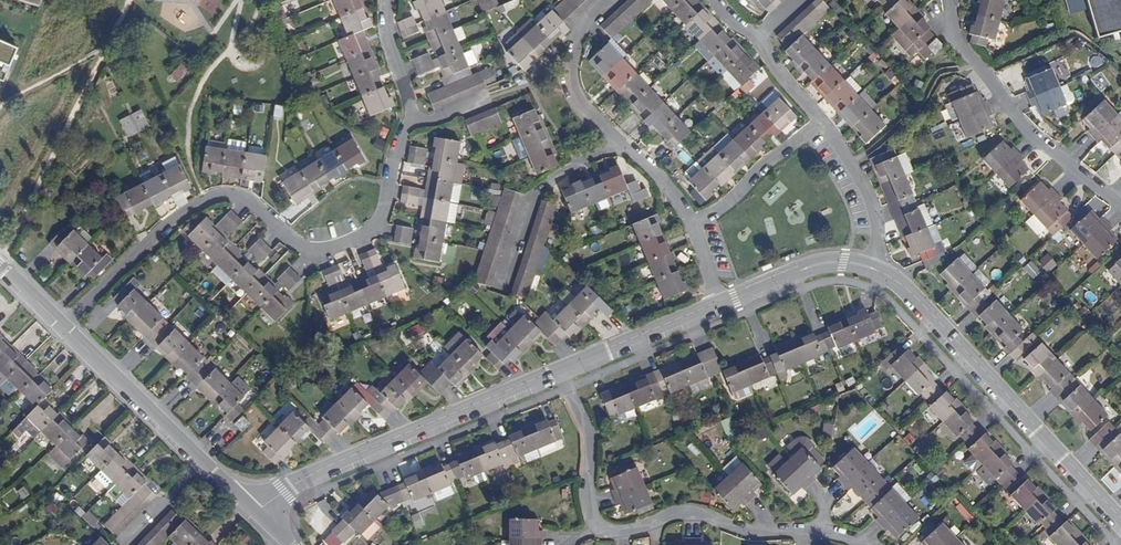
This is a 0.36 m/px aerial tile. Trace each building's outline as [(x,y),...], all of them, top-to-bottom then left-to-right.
[(340,19),(358,11),(354,0),(355,0),(332,0),(340,19)] [(445,12),(440,0),(421,0),(413,3),(416,11),(419,10),(423,21),(445,12)] [(498,7),(495,0),(480,6),(483,14),(498,7)] [(503,5),(505,11),(517,5),(515,0),(513,0),(503,5)] [(584,9),(575,0),(570,0),(567,3),(578,15),(584,9)] [(590,4),(587,0),(575,0),(584,9),(590,4)] [(624,4),(635,16),(641,11),(631,0),(629,0),(624,4)] [(641,11),(647,5),(642,0),(631,0),(641,11)] [(684,0),(662,0),(672,12),(684,0)] [(672,12),(685,26),(703,10),(695,2),(697,0),(684,0),(672,12)] [(769,13),(775,8),(767,0),(761,0),(759,2),(769,13)] [(781,2),(779,0),(767,0),(775,8),(781,2)] [(819,0),(817,0),(813,4),(824,16),(830,11),(819,0)] [(844,12),(837,0),(834,0),(830,2),(838,15),(844,12)] [(919,11),(913,5),(912,7),(904,0),(889,0),(883,5),(888,11),(886,14),(899,28),(919,11)] [(1000,20),(1005,1),(1002,0),(979,0),(978,3),(981,4),(977,15),(1000,20)] [(1098,38),(1120,31),(1120,0),(1087,0),(1098,38)] [(561,9),(572,20),(578,15),(567,3),(561,9)] [(624,4),(618,9),(629,22),(635,16),(624,4)] [(824,16),(813,4),(807,10),(818,21),(824,16)] [(555,14),(566,26),(572,20),(561,9),(555,14)] [(618,9),(612,15),(623,28),(629,22),(618,9)] [(711,19),(703,10),(685,26),(699,41),(719,24),(713,17),(711,19)] [(807,10),(801,14),(812,27),(818,21),(807,10)] [(358,11),(340,19),(347,38),(363,31),(372,27),(369,19),(362,22),(358,11)] [(928,30),(930,28),(923,20),(924,17),(919,11),(899,28),(892,36),(910,55),(912,53),(913,55),(923,47),(927,52),(931,50),(928,47),(926,45),(934,37),(928,30)] [(428,40),(452,31),(445,12),(423,21),(428,32),(425,33),(428,40)] [(562,34),(564,36),(570,31),(566,26),(555,14),(552,12),(538,25),(554,41),(562,34)] [(801,14),(795,20),(806,33),(812,27),(801,14)] [(281,15),(271,19),(271,20),(273,24),(282,20),(281,15)] [(623,28),(612,15),(606,21),(617,33),(623,28)] [(972,35),(970,43),(986,47),(988,40),(994,41),(1000,20),(977,15),(974,26),(972,26),(969,35),(972,35)] [(397,23),(400,31),(415,24),(412,17),(397,23)] [(517,33),(540,58),(547,51),(545,49),(554,41),(538,25),(533,19),(517,33)] [(795,20),(789,26),(800,38),(802,37),(806,33),(795,20)] [(617,33),(606,21),(599,27),(611,39),(617,33)] [(400,31),(403,39),(418,32),(415,24),(400,31)] [(724,30),(719,24),(699,41),(713,56),(730,40),(723,32),(724,30)] [(789,26),(783,31),(794,44),(800,38),(789,26)] [(439,58),(460,49),(457,41),(465,39),(460,27),(452,31),(428,40),(431,48),(435,48),(439,58)] [(363,31),(347,38),(339,41),(347,60),(369,51),(365,40),(367,39),(363,31)] [(783,31),(777,37),(788,49),(794,44),(783,31)] [(507,53),(522,69),(525,67),(531,62),(533,64),(540,58),(517,33),(507,43),(512,48),(507,53)] [(794,44),(788,49),(786,52),(794,61),(792,63),(797,69),(816,52),(802,37),(800,38),(794,44)] [(0,39),(0,78),(4,80),(18,47),(0,39)] [(626,55),(611,39),(608,44),(622,59),(626,55)] [(732,39),(730,40),(713,56),(727,72),(744,56),(736,48),(738,45),(732,39)] [(935,55),(944,47),(937,40),(928,47),(931,50),(935,55)] [(604,75),(622,59),(608,44),(589,62),(595,68),(598,66),(604,75)] [(369,51),(347,60),(354,78),(376,69),(372,58),(374,58),(371,49),(369,51)] [(468,68),(460,49),(439,58),(440,61),(443,69),(440,70),(444,78),(468,68)] [(829,66),(816,52),(797,69),(803,75),(805,73),(812,81),(829,66)] [(413,60),(416,67),(431,62),(428,54),(413,60)] [(727,72),(713,56),(707,61),(722,76),(727,72)] [(751,64),(744,56),(727,72),(740,87),(760,69),(753,62),(751,64)] [(619,90),(636,74),(622,59),(604,75),(602,76),(609,83),(611,81),(619,90)] [(175,80),(191,69),(186,62),(170,72),(175,80)] [(431,62),(416,67),(419,76),(434,69),(431,62)] [(844,82),(829,66),(812,81),(810,82),(817,90),(819,89),(827,97),(844,82)] [(379,68),(376,69),(354,78),(362,98),(384,88),(380,77),(382,77),(379,68)] [(891,68),(885,74),(896,86),(902,80),(891,68)] [(1028,99),(1059,87),(1051,68),(1024,79),(1029,91),(1025,92),(1028,99)] [(478,91),(486,88),(480,72),(472,76),(478,91)] [(737,96),(744,89),(749,93),(763,79),(756,72),(735,95),(737,96)] [(632,104),(648,88),(637,76),(636,74),(619,90),(617,92),(622,97),(624,96),(632,104)] [(471,94),(478,91),(472,76),(465,79),(471,94)] [(457,82),(464,97),(471,94),(465,79),(457,82)] [(619,90),(611,81),(609,83),(617,92),(619,90)] [(450,85),(456,100),(464,97),(457,82),(450,85)] [(858,97),(844,82),(827,97),(835,105),(832,108),(838,114),(841,112),(858,97)] [(1065,84),(1059,87),(1066,105),(1073,102),(1073,99),(1071,94),(1068,92),(1065,84)] [(442,88),(448,104),(456,100),(450,85),(442,88)] [(705,92),(699,85),(696,88),(702,94),(705,92)] [(958,115),(960,120),(989,108),(986,100),(983,102),(979,91),(974,93),(970,85),(949,94),(952,103),(945,107),(950,119),(958,115)] [(1066,105),(1059,87),(1028,99),(1031,107),(1034,105),(1039,116),(1066,105)] [(389,99),(384,88),(362,98),(370,117),(394,107),(391,98),(389,99)] [(435,91),(441,107),(448,104),(442,88),(435,91)] [(663,104),(648,88),(632,104),(640,113),(638,116),(643,122),(663,104)] [(427,95),(433,110),(441,107),(435,91),(427,95)] [(871,111),(858,97),(841,112),(849,121),(846,123),(852,129),(855,126),(871,111)] [(763,112),(779,129),(788,121),(790,123),(796,117),(779,98),(763,112)] [(1087,132),(1092,138),(1116,116),(1103,102),(1082,121),(1089,129),(1087,132)] [(676,118),(663,104),(643,122),(648,127),(651,125),(658,134),(676,118)] [(281,121),(283,110),(275,108),(273,120),(281,121)] [(989,108),(960,120),(967,138),(994,126),(989,116),(992,115),(989,108)] [(500,124),(495,109),(487,112),(493,127),(500,124)] [(513,118),(521,138),(542,129),(545,128),(541,119),(538,121),(534,110),(513,118)] [(885,126),(871,111),(855,126),(862,135),(860,138),(865,144),(885,126)] [(493,127),(487,112),(480,115),(486,129),(493,127)] [(749,126),(764,143),(773,135),(775,137),(781,132),(779,129),(763,112),(749,126)] [(480,115),(472,118),(478,133),(486,129),(480,115)] [(1092,138),(1098,144),(1101,141),(1108,149),(1109,148),(1114,154),(1120,148),(1120,121),(1116,116),(1092,138)] [(478,133),(472,118),(464,121),(471,136),(478,133)] [(690,133),(676,118),(658,134),(667,144),(665,145),(670,151),(690,133)] [(148,141),(140,125),(136,127),(143,144),(148,141)] [(733,140),(751,159),(757,153),(755,151),(764,143),(749,126),(733,140)] [(143,144),(136,127),(130,129),(138,146),(143,144)] [(542,129),(521,138),(511,142),(519,160),(529,156),(553,147),(549,138),(547,140),(542,129)] [(433,159),(456,163),(460,143),(435,139),(433,147),(436,148),(433,159)] [(718,154),(734,171),(743,163),(745,165),(751,159),(733,140),(718,154)] [(998,172),(1021,152),(1016,146),(1013,148),(1005,140),(985,157),(998,172)] [(207,148),(225,151),(226,146),(222,143),(208,141),(207,148)] [(335,151),(347,170),(357,165),(358,167),(365,163),(352,141),(335,151)] [(226,151),(223,174),(222,177),(229,177),(229,175),(241,177),(246,155),(247,147),(228,144),(226,151)] [(426,150),(411,147),(409,155),(425,158),(426,150)] [(553,147),(529,156),(536,175),(558,166),(553,155),(556,155),(553,147)] [(703,167),(718,154),(712,147),(697,161),(703,167)] [(210,171),(223,174),(226,151),(225,151),(207,148),(205,148),(202,173),(209,174),(210,171)] [(316,162),(329,182),(340,175),(341,177),(348,172),(347,170),(335,151),(316,162)] [(876,177),(879,185),(904,175),(897,157),(887,160),(884,152),(869,158),(872,166),(874,165),(879,176),(876,177)] [(1026,158),(1021,152),(998,172),(1011,187),(1031,169),(1023,160),(1026,158)] [(703,167),(719,185),(721,187),(727,180),(726,178),(734,171),(718,154),(703,167)] [(246,155),(241,177),(253,179),(253,182),(262,183),(266,158),(246,155)] [(409,155),(408,163),(423,166),(425,158),(409,155)] [(159,176),(170,197),(181,191),(183,193),(190,190),(175,159),(162,165),(165,173),(159,176)] [(427,179),(452,184),(456,163),(433,159),(431,171),(429,170),(427,179)] [(300,172),(312,192),(313,195),(320,190),(319,188),(329,182),(316,162),(300,172)] [(465,165),(456,163),(452,184),(461,185),(465,165)] [(610,172),(599,176),(607,195),(627,187),(618,166),(609,168),(610,172)] [(710,193),(719,185),(703,167),(688,181),(706,200),(712,195),(710,193)] [(142,185),(159,176),(156,169),(138,178),(142,185)] [(302,198),(312,192),(300,172),(282,183),(296,206),(303,201),(302,198)] [(607,195),(599,176),(598,174),(591,177),(591,180),(581,184),(589,202),(593,200),(597,212),(612,206),(607,195)] [(904,175),(879,185),(882,192),(885,191),(890,202),(887,203),(891,213),(906,206),(902,197),(912,194),(904,175)] [(159,202),(170,197),(159,176),(142,185),(151,206),(153,208),(160,205),(159,202)] [(461,185),(452,184),(427,179),(426,187),(428,187),(426,199),(457,205),(461,185)] [(589,202),(581,184),(579,181),(571,185),(573,187),(561,192),(569,210),(589,202)] [(1052,186),(1049,189),(1042,182),(1023,199),(1035,213),(1058,193),(1052,186)] [(141,211),(151,206),(142,185),(123,194),(134,218),(142,215),(141,211)] [(403,187),(402,195),(418,198),(419,190),(403,187)] [(502,197),(517,203),(520,196),(504,190),(502,197)] [(1063,199),(1058,193),(1035,213),(1055,234),(1074,217),(1060,201),(1063,199)] [(418,198),(402,195),(400,204),(417,207),(418,198)] [(502,197),(492,195),(490,207),(498,208),(499,205),(502,197)] [(515,211),(517,203),(502,197),(499,205),(515,211)] [(454,225),(457,205),(426,199),(424,211),(421,211),(420,219),(445,223),(454,225)] [(557,207),(542,202),(539,210),(555,214),(557,207)] [(512,218),(515,211),(499,205),(498,208),(497,213),(512,218)] [(906,206),(891,213),(894,220),(897,219),(901,229),(898,231),(902,239),(905,238),(927,229),(919,211),(909,214),(906,206)] [(555,214),(539,210),(536,217),(552,222),(555,214)] [(213,230),(210,228),(211,225),(205,219),(195,230),(189,224),(186,227),(181,232),(202,252),(219,236),(237,217),(230,211),(219,223),(220,224),(213,230)] [(494,220),(497,213),(488,211),(484,225),(492,227),(494,220)] [(1085,242),(1108,222),(1103,216),(1100,219),(1093,211),(1073,229),(1085,242)] [(510,226),(512,218),(497,213),(494,220),(510,226)] [(640,243),(662,234),(658,224),(660,223),(657,215),(633,224),(640,243)] [(243,223),(237,217),(226,229),(232,235),(243,223)] [(536,217),(534,225),(549,230),(552,222),(536,217)] [(442,243),(445,223),(420,219),(419,227),(421,228),(419,239),(442,243)] [(507,234),(510,226),(494,220),(492,227),(491,228),(507,234)] [(1114,228),(1108,222),(1085,242),(1099,257),(1119,240),(1111,231),(1114,228)] [(534,225),(531,233),(547,237),(549,230),(534,225)] [(396,226),(395,234),(411,237),(412,229),(396,226)] [(67,227),(64,230),(71,236),(74,233),(67,227)] [(504,241),(507,234),(491,228),(489,236),(504,241)] [(927,229),(905,238),(909,249),(907,250),(910,258),(919,254),(922,262),(938,256),(927,229)] [(61,233),(49,244),(56,251),(57,249),(65,257),(64,259),(69,265),(88,247),(74,233),(71,236),(64,230),(61,233)] [(531,233),(528,240),(544,245),(547,237),(531,233)] [(411,237),(395,234),(393,242),(409,245),(411,237)] [(665,242),(662,234),(640,243),(648,262),(672,251),(668,242),(665,242)] [(227,243),(219,236),(202,252),(216,266),(235,247),(229,241),(227,243)] [(502,249),(504,241),(489,236),(486,244),(502,249)] [(253,256),(264,244),(259,238),(247,250),(253,256)] [(442,243),(419,239),(417,250),(414,250),(413,259),(438,263),(442,243)] [(528,240),(526,248),(542,253),(544,245),(528,240)] [(270,250),(264,244),(253,256),(259,261),(270,250)] [(499,256),(502,249),(486,244),(483,251),(499,256)] [(102,260),(88,247),(69,265),(74,270),(77,268),(85,276),(87,274),(93,280),(112,260),(106,255),(102,260)] [(240,253),(235,247),(216,266),(231,280),(248,263),(239,255),(240,253)] [(526,248),(523,256),(539,261),(542,253),(526,248)] [(375,250),(368,253),(374,268),(381,265),(375,250)] [(497,264),(499,256),(483,251),(481,259),(497,264)] [(675,259),(672,251),(648,262),(655,281),(677,272),(673,260),(675,259)] [(365,278),(357,281),(367,305),(386,297),(377,276),(374,268),(368,253),(360,256),(369,279),(366,280),(365,278)] [(946,286),(952,292),(971,274),(968,271),(974,266),(962,254),(940,276),(947,284),(946,286)] [(523,256),(520,263),(536,268),(539,261),(523,256)] [(1057,267),(1049,257),(1043,263),(1051,273),(1057,267)] [(494,272),(497,264),(481,259),(478,267),(494,272)] [(256,271),(248,263),(231,280),(247,295),(265,276),(259,270),(256,271)] [(520,263),(518,271),(534,276),(536,268),(520,263)] [(331,268),(336,284),(344,281),(338,265),(331,268)] [(388,272),(377,276),(386,297),(404,289),(396,266),(387,269),(388,272)] [(277,279),(282,283),(294,272),(289,267),(277,279)] [(476,275),(492,279),(494,272),(478,267),(476,275)] [(329,287),(336,284),(331,268),(323,272),(329,287)] [(518,271),(515,279),(531,284),(534,276),(518,271)] [(294,272),(282,283),(288,289),(299,277),(294,272)] [(677,272),(655,281),(663,300),(688,290),(685,281),(681,282),(677,272)] [(971,274),(952,292),(959,299),(960,297),(968,305),(966,307),(972,313),(984,302),(978,295),(985,289),(971,274)] [(474,283),(489,287),(492,279),(476,275),(473,281),(474,283)] [(271,281),(265,276),(247,295),(261,308),(277,291),(270,284),(271,281)] [(130,324),(148,306),(132,290),(138,284),(134,279),(113,299),(118,304),(117,306),(126,316),(124,318),(130,324)] [(512,286),(529,292),(531,284),(515,279),(512,286)] [(367,305),(357,281),(350,284),(350,287),(340,291),(348,313),(367,305)] [(512,286),(510,294),(526,300),(529,292),(512,286)] [(285,299),(277,291),(261,308),(276,322),(294,303),(288,297),(285,299)] [(348,313),(340,291),(329,295),(328,293),(319,297),(329,321),(348,313)] [(567,307),(585,325),(592,319),(590,318),(599,308),(608,318),(614,312),(602,300),(596,305),(582,292),(567,307)] [(984,302),(972,313),(978,319),(980,317),(988,325),(986,327),(992,333),(1011,315),(997,300),(990,307),(984,302)] [(150,344),(168,325),(148,306),(130,324),(136,330),(138,328),(146,335),(144,337),(150,344)] [(539,319),(560,341),(565,335),(568,338),(577,329),(579,331),(585,325),(567,307),(555,319),(552,322),(550,320),(544,314),(539,319)] [(847,319),(856,341),(876,333),(875,330),(882,327),(876,312),(868,315),(865,309),(857,312),(858,315),(847,319)] [(1025,329),(1011,315),(992,333),(998,339),(1000,337),(1008,346),(1006,347),(1012,353),(1024,342),(1018,335),(1025,329)] [(541,333),(555,346),(560,341),(539,319),(533,325),(525,316),(510,331),(529,350),(535,343),(532,341),(541,333)] [(821,335),(827,350),(836,346),(837,349),(856,341),(847,319),(846,317),(839,320),(839,323),(828,327),(829,331),(821,335)] [(171,364),(189,345),(168,325),(150,344),(155,349),(158,347),(167,355),(165,358),(171,364)] [(521,354),(523,356),(529,350),(510,331),(495,346),(497,349),(492,354),(504,365),(509,360),(511,363),(521,354)] [(793,339),(803,364),(822,356),(821,352),(827,350),(821,335),(814,338),(812,334),(801,338),(800,336),(793,339)] [(9,350),(1,341),(2,339),(0,337),(0,358),(9,350)] [(769,357),(775,373),(784,369),(785,371),(803,364),(793,339),(785,343),(786,345),(776,350),(777,354),(769,357)] [(475,366),(483,357),(467,341),(452,356),(471,374),(476,368),(475,366)] [(1039,374),(1058,356),(1043,341),(1027,357),(1035,366),(1033,368),(1039,374)] [(203,359),(189,345),(171,364),(177,370),(179,367),(186,375),(185,378),(191,384),(203,372),(197,365),(203,359)] [(886,370),(890,367),(904,381),(923,363),(918,357),(915,359),(907,351),(905,353),(899,347),(881,364),(886,370)] [(705,351),(715,375),(723,372),(712,348),(705,351)] [(1,375),(6,380),(25,361),(20,356),(16,357),(9,350),(0,358),(0,374),(1,375)] [(678,362),(689,387),(692,393),(709,386),(706,379),(715,375),(705,351),(697,354),(698,357),(688,361),(687,359),(678,362)] [(497,371),(504,365),(492,354),(486,360),(497,371)] [(462,378),(465,380),(471,374),(452,356),(438,370),(431,362),(425,368),(446,389),(451,383),(454,386),(462,378)] [(740,361),(750,386),(769,378),(769,375),(775,373),(769,357),(762,360),(760,356),(749,361),(748,358),(740,361)] [(1053,389),(1059,395),(1071,383),(1065,377),(1072,371),(1058,356),(1039,374),(1045,380),(1047,378),(1056,387),(1053,389)] [(25,361),(6,380),(20,394),(38,378),(29,370),(31,368),(25,361)] [(733,368),(723,372),(732,394),(750,386),(740,361),(733,364),(733,368)] [(660,369),(653,372),(659,389),(667,385),(671,394),(689,387),(678,362),(672,364),(672,368),(662,372),(660,369)] [(929,369),(923,363),(904,381),(918,396),(921,394),(926,399),(938,388),(933,382),(935,380),(927,371),(929,369)] [(426,382),(439,395),(446,389),(425,368),(419,375),(409,365),(395,379),(414,397),(420,392),(418,389),(426,382)] [(209,377),(203,372),(191,384),(197,389),(199,387),(207,394),(205,397),(212,403),(229,385),(215,371),(209,377)] [(634,381),(626,384),(636,408),(655,401),(652,392),(659,389),(653,372),(645,376),(646,379),(636,383),(634,381)] [(38,378),(20,394),(35,409),(45,399),(51,392),(43,383),(45,382),(40,376),(38,378)] [(212,403),(218,409),(219,407),(227,414),(225,417),(231,423),(239,415),(242,411),(238,406),(243,399),(243,398),(250,391),(237,378),(230,386),(229,385),(212,403)] [(377,402),(388,413),(394,407),(397,410),(405,402),(407,404),(414,397),(395,379),(385,389),(381,393),(383,396),(377,402)] [(1073,409),(1079,415),(1099,396),(1084,382),(1077,389),(1071,383),(1059,395),(1065,401),(1067,398),(1075,407),(1073,409)] [(636,408),(626,384),(619,387),(620,389),(610,394),(608,391),(601,395),(607,411),(615,407),(618,416),(636,408)] [(372,386),(367,392),(377,402),(383,396),(381,393),(385,389),(381,385),(376,390),(372,386)] [(943,395),(938,388),(926,399),(931,405),(929,408),(942,423),(961,404),(956,399),(954,401),(946,392),(943,395)] [(351,389),(337,403),(355,421),(361,415),(360,413),(367,405),(360,398),(351,389)] [(377,402),(367,392),(360,398),(367,405),(371,408),(377,402)] [(1099,396),(1079,415),(1084,421),(1087,418),(1095,426),(1112,410),(1099,396)] [(45,399),(35,409),(26,418),(40,432),(57,416),(49,407),(51,405),(45,399)] [(249,404),(243,399),(238,406),(242,411),(249,404)] [(382,419),(388,413),(377,402),(371,408),(382,419)] [(323,419),(318,426),(330,437),(336,432),(339,434),(348,425),(349,427),(355,421),(337,403),(322,418),(323,419)] [(967,411),(961,404),(942,423),(956,438),(960,435),(966,441),(977,430),(972,424),(974,422),(966,413),(967,411)] [(57,416),(40,432),(54,446),(71,430),(63,421),(65,420),(59,413),(57,416)] [(292,413),(277,428),(294,444),(297,446),(302,440),(301,438),(309,430),(303,423),(292,413)] [(309,417),(303,423),(309,430),(324,444),(330,437),(318,426),(309,417)] [(249,425),(242,418),(235,425),(242,433),(249,425)] [(729,419),(722,422),(728,436),(735,433),(729,419)] [(527,427),(537,451),(555,443),(554,440),(562,436),(556,421),(547,425),(546,422),(535,426),(535,424),(527,427)] [(825,422),(823,435),(833,437),(836,424),(825,422)] [(1094,436),(1100,442),(1112,431),(1106,424),(1094,436)] [(503,443),(509,458),(516,455),(518,459),(537,451),(527,427),(519,430),(520,433),(509,437),(510,440),(503,443)] [(294,444),(277,428),(263,442),(268,447),(262,454),(274,465),(280,459),(282,461),(288,455),(286,453),(294,444)] [(766,428),(757,431),(760,440),(769,437),(766,428)] [(71,430),(54,446),(46,455),(62,469),(88,442),(82,437),(80,438),(71,430)] [(983,436),(977,430),(966,441),(971,447),(968,450),(973,455),(966,461),(966,464),(972,470),(974,470),(981,464),(1000,447),(995,442),(993,443),(985,434),(983,436)] [(1100,442),(1106,448),(1107,446),(1116,454),(1114,456),(1120,462),(1120,461),(1120,433),(1117,436),(1112,431),(1100,442)] [(100,471),(117,455),(109,446),(110,444),(105,438),(86,457),(100,471)] [(474,449),(484,474),(503,466),(502,461),(509,458),(503,443),(495,447),(494,444),(483,449),(481,446),(474,449)] [(1006,453),(1000,447),(981,464),(996,480),(999,478),(1004,484),(1016,473),(1011,467),(1012,464),(1005,455),(1006,453)] [(450,466),(457,481),(464,478),(466,481),(473,478),(484,474),(474,449),(466,452),(468,455),(456,460),(458,463),(450,466)] [(802,449),(787,462),(809,486),(815,480),(813,478),(821,470),(802,449)] [(843,486),(867,464),(854,449),(832,468),(840,476),(837,479),(843,486)] [(125,463),(117,455),(100,471),(114,486),(115,486),(134,467),(127,460),(125,463)] [(865,504),(886,485),(875,472),(879,467),(872,460),(867,464),(843,486),(849,492),(851,489),(865,504)] [(792,496),(801,488),(803,491),(809,486),(787,462),(773,474),(792,496)] [(727,477),(749,502),(755,496),(753,494),(761,486),(742,464),(727,477)] [(421,472),(431,496),(451,487),(450,484),(457,481),(450,466),(443,469),(442,466),(430,471),(429,468),(421,472)] [(138,491),(144,486),(145,483),(137,475),(140,473),(134,467),(115,486),(114,486),(109,491),(123,505),(127,502),(132,497),(138,491)] [(613,491),(611,492),(614,500),(644,487),(636,469),(609,480),(613,491)] [(397,488),(403,504),(411,501),(412,503),(431,496),(421,472),(414,475),(415,478),(404,483),(405,485),(397,488)] [(147,481),(140,473),(137,475),(145,483),(147,481)] [(1021,478),(1016,473),(1004,484),(1010,489),(1021,478)] [(479,485),(488,482),(484,474),(473,478),(475,484),(479,485)] [(742,508),(749,502),(727,477),(713,490),(732,512),(740,505),(742,508)] [(1024,510),(1043,493),(1038,486),(1036,488),(1027,480),(1011,496),(1024,510)] [(880,526),(905,504),(911,499),(897,484),(891,491),(870,509),(877,517),(875,520),(880,526)] [(870,509),(891,491),(886,485),(865,504),(870,509)] [(23,500),(30,495),(25,486),(17,491),(23,500)] [(150,503),(155,497),(144,486),(138,491),(150,503)] [(638,516),(654,509),(644,487),(614,500),(617,507),(621,506),(625,516),(636,511),(638,516)] [(144,509),(150,503),(138,491),(132,497),(144,509)] [(1047,529),(1058,517),(1054,512),(1055,510),(1047,501),(1049,498),(1043,493),(1024,510),(1039,526),(1041,523),(1047,529)] [(127,502),(138,515),(144,509),(132,497),(127,502)] [(121,508),(133,521),(138,515),(127,502),(123,505),(121,508)] [(970,523),(975,518),(961,503),(956,508),(970,523)] [(918,519),(905,504),(880,526),(885,532),(888,530),(896,538),(918,519)] [(115,514),(127,526),(133,521),(121,508),(115,514)] [(357,534),(360,537),(361,535),(374,523),(359,509),(351,516),(350,515),(343,521),(345,523),(334,534),(345,544),(357,534)] [(182,523),(170,512),(165,517),(176,529),(182,523)] [(412,515),(416,528),(424,525),(420,512),(412,515)] [(109,520),(121,533),(127,526),(115,514),(109,520)] [(176,529),(165,517),(159,523),(170,535),(176,529)] [(1082,535),(1077,529),(1074,530),(1066,521),(1064,523),(1058,517),(1047,529),(1052,534),(1049,537),(1056,544),(1071,544),(1082,535)] [(104,525),(116,538),(121,533),(109,520),(104,525)] [(182,523),(176,529),(170,535),(168,537),(175,544),(174,544),(192,544),(200,537),(202,534),(196,528),(193,529),(185,521),(182,523)] [(537,533),(537,521),(508,521),(508,540),(541,540),(541,532),(537,533)] [(170,535),(159,523),(153,529),(164,541),(168,537),(170,535)] [(374,523),(361,535),(367,541),(380,529),(374,523)] [(955,539),(942,525),(921,544),(922,544),(948,544),(955,539)] [(153,529),(147,535),(157,544),(160,544),(164,541),(153,529)] [(1040,544),(1049,537),(1052,534),(1047,529),(1035,539),(1040,544)] [(147,535),(142,540),(146,544),(157,544),(147,535)] [(239,540),(244,544),(245,544),(250,540),(245,535),(239,540)] [(1086,542),(1088,540),(1082,535),(1071,544),(1088,544),(1086,542)] [(200,537),(192,544),(214,544),(210,541),(208,543),(200,537)]
